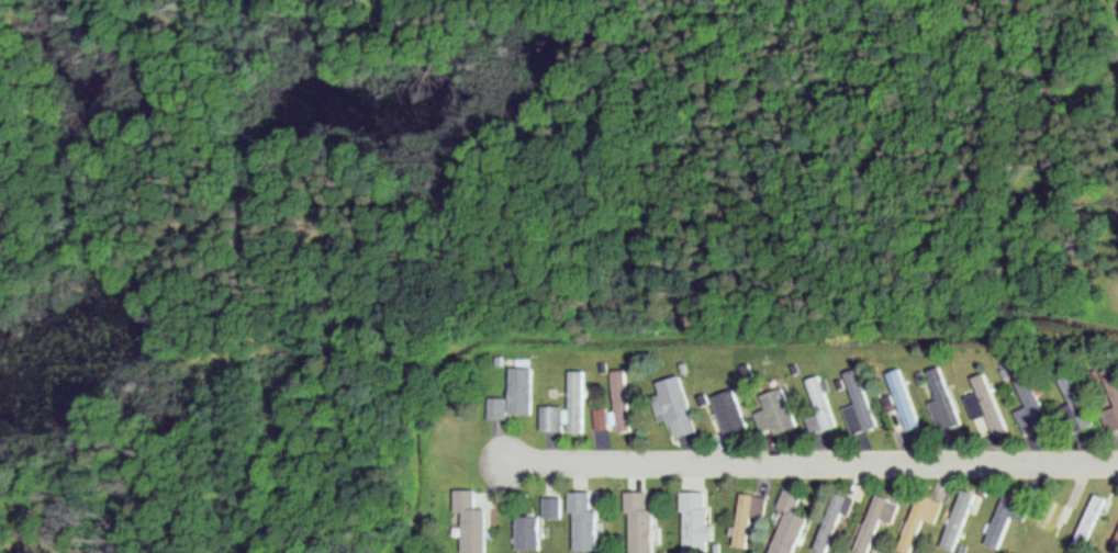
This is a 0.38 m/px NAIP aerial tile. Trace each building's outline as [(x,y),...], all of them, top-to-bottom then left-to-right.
[(932,399),(941,430),(963,424),(947,365),(919,372),(923,387),(932,384),(936,398),(932,399)] [(1094,372),(1111,432),(1117,430),(1117,370),(1117,365),(1094,372)] [(535,366),(512,366),(512,414),(535,414),(535,366)] [(883,427),(863,367),(846,373),(857,405),(846,409),(855,436),(883,427)] [(926,427),(903,368),(886,374),(909,434),(926,427)] [(630,431),(632,370),(615,370),(614,430),(630,431)] [(587,372),(570,372),(570,432),(587,432),(587,372)] [(841,427),(825,374),(809,379),(818,413),(808,416),(814,435),(841,427)] [(1047,387),(1071,429),(1092,417),(1068,374),(1047,387)] [(685,375),(663,381),(677,438),(699,433),(685,375)] [(974,379),(978,388),(966,393),(976,420),(1000,411),(985,375),(974,379)] [(769,409),(758,413),(768,439),(803,425),(788,386),(763,395),(769,409)] [(715,397),(728,434),(751,426),(738,389),(715,397)] [(566,431),(566,405),(542,405),(542,431),(566,431)] [(1036,418),(1032,408),(1020,412),(1029,434),(1038,430),(1034,419),(1036,418)] [(597,409),(597,430),(611,430),(611,409),(597,409)] [(937,483),(933,496),(921,492),(903,548),(910,550),(909,552),(916,552),(928,517),(940,520),(950,487),(937,483)] [(943,547),(959,552),(980,493),(964,488),(943,547)] [(466,552),(489,552),(489,508),(479,508),(479,489),(458,489),(458,513),(466,513),(466,552)] [(781,527),(773,552),(799,552),(811,514),(801,511),(806,494),(788,489),(777,525),(781,527)] [(857,497),(840,490),(816,546),(831,552),(832,552),(857,497)] [(573,550),(599,550),(599,491),(573,491),(573,550)] [(630,552),(655,552),(655,491),(630,491),(630,552)] [(685,552),(713,552),(713,541),(718,541),(718,525),(710,525),(710,491),(684,491),(685,552)] [(860,551),(869,552),(875,552),(885,519),(898,523),(905,500),(878,491),(860,551)] [(1090,492),(1072,546),(1088,551),(1105,497),(1090,492)] [(741,493),(734,546),(752,548),(756,516),(768,518),(771,496),(741,493)] [(545,517),(563,517),(563,498),(545,498),(545,517)] [(517,550),(542,550),(542,516),(517,516),(517,550)]
